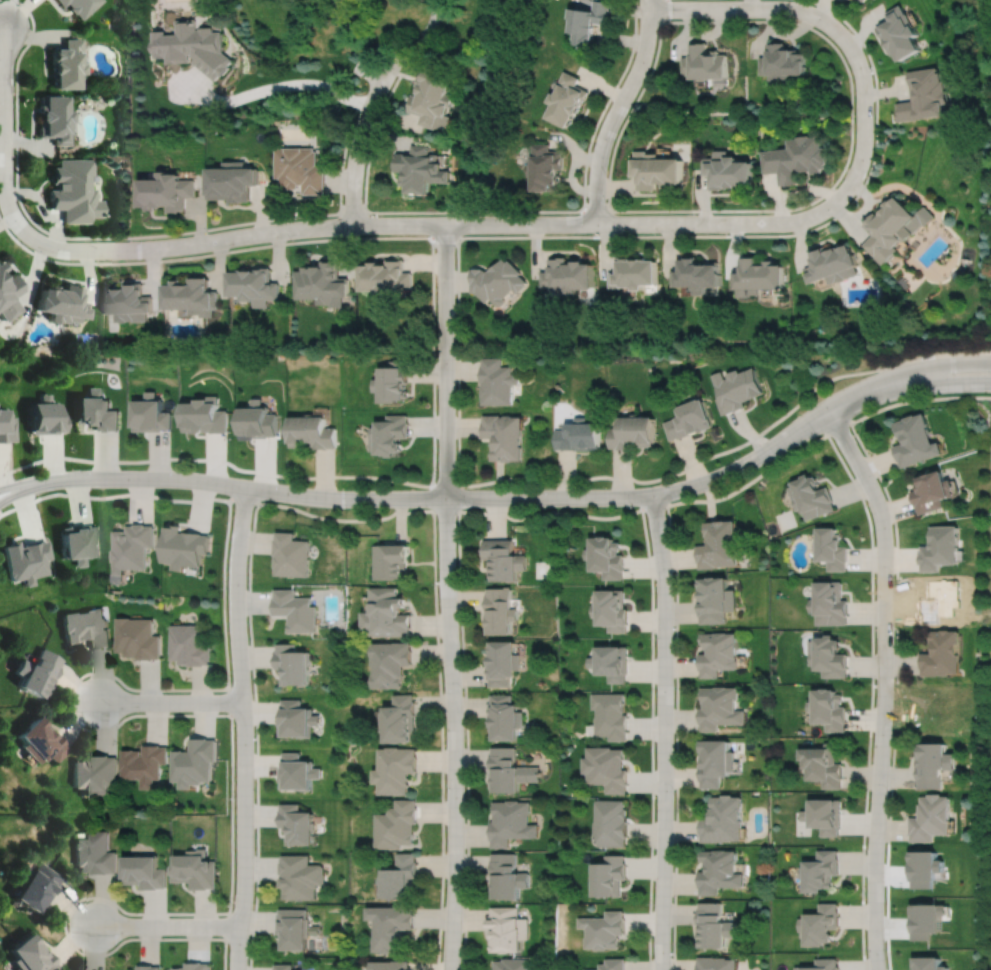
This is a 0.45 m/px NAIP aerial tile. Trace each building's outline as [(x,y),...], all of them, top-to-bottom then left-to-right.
[(62,7),(66,3),(70,7),(68,9),(73,14),(75,13),(81,20),(104,0),(56,0),(62,7)] [(596,0),(594,11),(570,8),(569,19),(573,19),(571,34),(575,34),(574,45),(581,46),(581,50),(592,51),(595,34),(594,34),(595,28),(594,28),(595,23),(611,26),(613,12),(611,12),(613,2),(596,0)] [(900,5),(885,13),(889,20),(875,27),(880,36),(882,36),(890,52),(893,51),(899,62),(920,51),(913,38),(917,36),(912,27),(913,26),(906,14),(905,15),(900,5)] [(223,52),(221,32),(213,32),(212,27),(199,28),(200,30),(197,30),(196,19),(177,21),(178,35),(166,36),(166,30),(152,31),(153,53),(155,53),(156,59),(168,58),(168,65),(191,63),(190,55),(191,55),(196,59),(193,62),(215,81),(220,76),(221,77),(229,67),(228,66),(233,61),(223,52)] [(64,39),(64,48),(51,48),(51,54),(50,54),(50,65),(51,65),(51,75),(52,75),(52,90),(77,90),(77,75),(82,75),(82,64),(79,64),(79,52),(81,52),(81,39),(64,39)] [(769,43),(769,57),(761,57),(762,75),(770,75),(771,76),(772,76),(772,81),(793,81),(793,77),(810,76),(810,61),(809,61),(809,54),(801,54),(801,50),(787,50),(787,42),(774,43),(769,43)] [(691,44),(691,57),(683,57),(683,76),(692,76),(692,81),(730,81),(730,54),(721,54),(721,50),(708,50),(708,43),(695,43),(696,44),(691,44)] [(936,68),(908,72),(912,101),(896,103),(897,110),(896,110),(898,123),(917,120),(917,122),(946,118),(944,105),(948,104),(946,91),(945,91),(943,82),(941,82),(940,74),(937,74),(936,68)] [(428,71),(426,78),(422,77),(419,85),(422,86),(420,94),(422,95),(422,97),(413,95),(410,106),(412,106),(410,112),(423,116),(420,125),(438,130),(438,128),(448,131),(453,117),(450,116),(452,108),(454,108),(457,96),(451,94),(456,80),(428,71)] [(563,71),(558,83),(560,84),(555,95),(552,94),(548,103),(552,105),(546,119),(568,129),(574,116),(576,116),(583,101),(585,102),(590,93),(575,86),(579,78),(563,71)] [(38,97),(39,106),(38,106),(38,114),(39,114),(39,115),(39,121),(39,127),(38,127),(38,138),(53,138),(53,146),(70,146),(70,135),(71,135),(71,112),(66,112),(66,96),(38,97)] [(762,152),(764,172),(778,170),(780,183),(787,182),(787,184),(797,182),(796,169),(801,169),(802,170),(811,169),(811,172),(821,171),(821,167),(824,166),(824,162),(826,162),(824,144),(820,144),(819,137),(812,138),(812,136),(798,138),(799,140),(789,141),(790,149),(762,152)] [(532,145),(532,152),(531,152),(531,162),(526,162),(526,174),(531,174),(531,189),(558,188),(558,180),(559,180),(559,173),(557,173),(557,167),(563,167),(563,153),(562,153),(562,151),(550,152),(550,144),(532,145)] [(413,146),(413,155),(399,154),(399,159),(397,159),(396,172),(407,173),(407,175),(403,175),(402,183),(410,183),(409,191),(428,192),(429,179),(435,179),(435,178),(449,179),(450,168),(446,168),(447,166),(440,165),(440,156),(434,156),(433,159),(431,159),(432,147),(413,146)] [(276,149),(276,176),(281,175),(281,185),(289,185),(289,186),(300,186),(299,182),(304,182),(304,191),(307,191),(307,192),(323,192),(323,191),(326,191),(326,165),(317,165),(317,152),(315,152),(315,148),(276,149)] [(703,155),(703,172),(710,172),(711,188),(722,188),(722,186),(729,186),(729,185),(735,185),(735,186),(744,186),(744,182),(754,182),(754,156),(739,157),(739,154),(729,154),(729,151),(714,151),(714,155),(703,155)] [(649,152),(634,152),(634,157),(630,157),(630,174),(639,174),(640,188),(657,188),(657,181),(664,181),(664,186),(674,186),(674,180),(684,180),(684,154),(649,154),(649,152)] [(57,157),(57,165),(52,165),(52,172),(50,172),(50,181),(55,181),(55,187),(47,187),(47,200),(49,200),(48,207),(62,207),(62,221),(88,221),(88,214),(102,214),(102,198),(95,198),(95,186),(88,186),(88,173),(93,173),(93,157),(57,157)] [(210,164),(209,197),(230,197),(230,201),(243,201),(243,199),(251,199),(251,182),(259,182),(259,164),(246,164),(246,162),(235,162),(235,159),(224,159),(224,164),(210,164)] [(141,175),(141,205),(148,205),(148,208),(157,208),(158,205),(165,205),(165,202),(168,202),(168,210),(180,211),(180,209),(185,209),(186,195),(194,195),(194,177),(182,177),(182,176),(180,176),(180,170),(169,170),(169,168),(156,168),(156,175),(141,175)] [(874,210),(866,219),(867,219),(863,223),(873,233),(863,243),(884,263),(899,247),(895,244),(902,237),(905,240),(922,222),(924,225),(934,215),(923,204),(916,211),(897,193),(891,199),(889,197),(883,203),(885,205),(880,210),(881,211),(878,214),(874,210)] [(825,244),(808,250),(813,263),(805,266),(810,281),(826,275),(829,282),(835,280),(858,272),(855,263),(858,262),(853,250),(852,250),(848,241),(838,245),(838,247),(836,248),(835,245),(826,248),(825,244)] [(608,270),(608,287),(621,287),(621,285),(624,285),(624,283),(633,283),(633,287),(644,287),(643,281),(659,281),(659,257),(649,257),(649,255),(627,256),(627,254),(616,255),(616,270),(608,270)] [(680,254),(680,268),(670,268),(670,284),(680,284),(680,283),(694,283),(694,292),(707,292),(707,284),(723,284),(723,268),(721,268),(721,259),(698,259),(698,254),(680,254)] [(732,269),(733,287),(737,287),(737,294),(751,294),(751,292),(761,292),(761,286),(787,285),(786,261),(777,261),(776,257),(767,257),(767,262),(760,262),(760,254),(742,254),(742,269),(732,269)] [(549,256),(549,270),(541,270),(541,286),(566,286),(566,292),(578,292),(578,285),(594,285),(594,260),(585,260),(585,257),(574,258),(574,261),(567,261),(567,255),(556,255),(556,256),(549,256)] [(487,270),(496,261),(497,262),(503,256),(507,260),(509,258),(522,270),(520,272),(528,280),(526,282),(519,289),(517,291),(513,287),(504,296),(505,297),(506,300),(502,304),(499,304),(490,296),(486,301),(475,290),(470,290),(470,267),(473,267),(473,266),(482,266),(482,268),(484,268),(487,270)] [(362,262),(362,288),(377,288),(377,294),(389,294),(389,291),(390,291),(390,287),(403,287),(414,287),(414,270),(406,270),(406,264),(405,264),(405,257),(387,257),(387,262),(381,262),(381,259),(370,259),(370,262),(362,262)] [(295,269),(295,297),(317,297),(317,302),(328,302),(331,302),(331,304),(331,305),(344,305),(344,294),(351,294),(351,279),(350,279),(350,276),(341,276),(341,259),(332,259),(332,258),(322,258),(322,263),(315,263),(315,265),(311,265),(311,264),(302,264),(302,268),(295,269)] [(231,269),(231,292),(246,292),(246,298),(255,298),(255,305),(269,305),(269,298),(280,298),(280,281),(272,281),(272,265),(261,265),(261,266),(254,266),(254,267),(240,267),(240,269),(231,269)] [(1,320),(19,308),(11,296),(21,289),(17,283),(19,282),(12,272),(2,278),(1,278),(2,277),(0,274),(0,319),(1,320)] [(166,281),(167,306),(191,306),(191,312),(202,312),(202,315),(215,315),(214,307),(219,307),(218,289),(210,289),(210,275),(192,275),(192,281),(185,281),(185,277),(175,277),(175,281),(166,281)] [(38,285),(37,294),(36,294),(33,307),(48,310),(47,319),(50,319),(50,320),(55,321),(55,320),(58,321),(58,319),(65,321),(66,319),(77,321),(77,315),(84,316),(87,301),(77,299),(80,286),(73,284),(74,283),(63,281),(61,287),(56,286),(56,284),(48,283),(47,286),(38,285)] [(103,288),(103,297),(102,297),(102,312),(117,311),(117,320),(121,320),(121,321),(125,321),(125,320),(129,320),(129,318),(134,318),(134,320),(147,319),(147,310),(153,310),(153,294),(143,294),(143,281),(125,281),(125,285),(111,286),(111,287),(103,288)] [(482,356),(482,365),(481,365),(481,382),(482,382),(482,385),(481,385),(481,396),(482,396),(482,403),(513,403),(513,382),(520,382),(520,372),(513,372),(513,365),(502,365),(502,356),(482,356)] [(391,359),(391,363),(387,363),(387,365),(382,366),(382,377),(375,377),(375,390),(382,390),(382,401),(400,401),(400,398),(408,398),(408,396),(410,396),(410,389),(408,389),(408,382),(410,382),(410,367),(408,367),(408,359),(391,359)] [(721,369),(711,374),(720,396),(716,397),(723,414),(735,409),(735,410),(746,406),(744,400),(766,391),(755,365),(740,371),(739,367),(727,372),(728,376),(724,378),(721,369)] [(87,386),(87,395),(75,396),(75,422),(80,422),(80,423),(89,423),(89,422),(92,422),(92,429),(99,429),(100,430),(111,430),(111,429),(118,429),(118,409),(109,409),(109,399),(105,399),(105,395),(98,395),(98,386),(87,386)] [(145,390),(145,399),(135,399),(135,400),(133,400),(133,411),(135,411),(135,430),(163,430),(162,428),(171,428),(171,411),(163,411),(163,398),(155,398),(155,390),(145,390)] [(29,401),(29,429),(29,433),(57,433),(57,430),(65,430),(65,413),(57,413),(57,400),(50,400),(50,392),(40,392),(40,401),(29,401)] [(184,401),(185,430),(192,430),(192,432),(201,432),(200,429),(203,429),(203,430),(212,430),(212,432),(228,431),(227,409),(218,409),(218,395),(207,395),(207,397),(197,397),(197,401),(184,401)] [(242,406),(242,438),(256,438),(256,436),(269,436),(269,435),(277,435),(277,412),(270,412),(270,405),(262,405),(262,397),(252,397),(252,406),(242,406)] [(700,397),(680,405),(680,406),(677,407),(680,415),(663,421),(670,439),(678,436),(678,438),(698,430),(699,431),(715,425),(704,397),(700,398),(700,397)] [(6,441),(6,440),(15,440),(15,416),(6,416),(6,407),(0,407),(0,441),(6,441)] [(924,411),(915,414),(914,413),(903,417),(904,418),(893,421),(897,434),(899,434),(900,438),(903,437),(905,442),(893,446),(897,460),(899,460),(901,467),(917,462),(917,461),(943,452),(939,440),(933,443),(927,425),(928,424),(924,411)] [(291,415),(292,446),(307,446),(307,440),(313,440),(313,448),(329,448),(329,447),(337,446),(336,426),(327,426),(327,415),(317,415),(317,413),(304,413),(304,415),(291,415)] [(372,426),(372,450),(379,450),(379,453),(389,453),(389,455),(398,455),(398,451),(400,451),(400,450),(404,450),(404,441),(402,441),(402,436),(411,436),(411,421),(408,421),(408,413),(388,413),(388,420),(379,420),(379,426),(372,426)] [(609,427),(609,447),(617,447),(617,448),(633,448),(633,440),(639,440),(639,446),(655,445),(655,415),(642,415),(642,413),(628,413),(628,415),(620,415),(620,427),(609,427)] [(483,414),(483,421),(482,421),(482,437),(494,437),(494,446),(492,446),(492,459),(503,459),(503,460),(513,460),(513,459),(522,459),(522,445),(521,445),(521,435),(522,435),(522,415),(513,415),(513,414),(510,414),(505,414),(505,415),(503,415),(503,416),(500,416),(500,414),(483,414)] [(574,416),(574,421),(566,422),(566,428),(554,428),(554,448),(561,448),(561,449),(600,449),(600,421),(586,421),(586,416),(574,416)] [(943,469),(918,476),(920,483),(916,484),(918,489),(910,491),(915,506),(917,506),(919,514),(945,506),(942,498),(948,496),(949,497),(955,495),(952,488),(954,488),(951,478),(946,480),(943,469)] [(811,472),(803,475),(804,477),(794,481),(796,484),(788,487),(797,509),(804,507),(805,510),(804,511),(807,520),(835,509),(832,501),(835,500),(830,485),(822,488),(820,484),(822,483),(819,475),(815,476),(815,475),(812,476),(811,472)] [(706,522),(707,536),(709,535),(710,544),(697,545),(699,561),(700,561),(700,568),(719,567),(719,566),(740,564),(739,543),(738,544),(737,533),(738,533),(737,519),(727,520),(727,519),(718,520),(718,521),(706,522)] [(127,525),(127,534),(126,534),(126,530),(115,530),(115,549),(113,549),(113,561),(115,561),(115,575),(124,575),(124,568),(147,568),(147,546),(154,546),(154,525),(146,525),(146,523),(135,523),(135,525),(127,525)] [(59,527),(62,558),(73,557),(74,566),(84,565),(83,557),(99,555),(95,525),(87,526),(86,524),(73,525),(73,524),(65,525),(66,526),(59,527)] [(166,526),(163,561),(174,562),(174,569),(184,570),(184,565),(201,566),(203,552),(209,553),(210,534),(202,534),(203,533),(185,531),(185,532),(181,531),(182,525),(173,524),(173,526),(166,526)] [(930,525),(930,533),(930,545),(921,546),(921,553),(919,553),(919,563),(921,563),(921,571),(940,571),(940,564),(958,563),(958,550),(959,550),(959,545),(958,545),(958,544),(959,544),(959,534),(958,534),(958,525),(930,525)] [(820,527),(820,539),(815,539),(815,553),(820,553),(820,560),(829,560),(829,570),(846,570),(846,562),(847,562),(847,546),(840,546),(840,533),(836,533),(836,527),(820,527)] [(278,531),(277,538),(276,538),(275,554),(277,554),(277,555),(276,555),(276,566),(277,566),(276,574),(309,576),(311,540),(295,539),(295,532),(278,531)] [(591,537),(591,548),(585,548),(585,559),(591,559),(591,571),(603,570),(603,579),(623,579),(623,570),(624,570),(624,553),(619,554),(619,549),(620,549),(620,541),(614,541),(614,537),(610,537),(610,536),(601,536),(601,537),(591,537)] [(484,539),(484,547),(483,547),(483,558),(493,558),(493,560),(488,560),(488,577),(493,576),(493,580),(518,580),(518,570),(527,570),(527,554),(514,554),(514,539),(484,539)] [(2,545),(7,570),(6,570),(7,577),(9,577),(10,581),(22,578),(24,586),(33,584),(32,577),(48,573),(45,559),(51,558),(47,540),(39,542),(39,540),(21,544),(22,546),(18,546),(16,540),(8,542),(8,544),(2,545)] [(375,545),(376,579),(397,579),(397,578),(406,577),(406,562),(408,562),(408,554),(409,554),(409,544),(375,545)] [(702,578),(703,598),(699,598),(700,615),(701,615),(702,623),(729,622),(729,611),(738,611),(737,589),(731,589),(731,577),(720,577),(720,576),(712,577),(712,578),(702,578)] [(818,581),(818,598),(810,598),(810,612),(817,612),(817,624),(848,624),(848,613),(847,613),(847,599),(843,599),(843,581),(818,581)] [(927,583),(928,602),(923,602),(923,618),(929,618),(929,625),(942,624),(941,619),(956,618),(956,610),(963,610),(963,594),(970,594),(970,582),(927,583)] [(487,588),(487,595),(486,595),(486,634),(513,634),(512,620),(519,620),(518,608),(512,608),(512,600),(511,586),(505,586),(505,588),(487,588)] [(372,587),(373,603),(375,603),(375,612),(364,612),(364,631),(370,631),(370,636),(410,635),(410,628),(412,628),(412,614),(404,614),(404,607),(406,607),(406,597),(399,598),(399,594),(400,594),(400,587),(372,587)] [(275,589),(275,597),(273,597),(274,614),(290,614),(290,622),(289,622),(289,632),(318,631),(317,605),(313,606),(312,597),(296,597),(296,589),(275,589)] [(598,590),(598,594),(593,594),(593,604),(592,604),(592,616),(598,616),(598,625),(608,625),(608,632),(627,632),(627,625),(628,625),(628,608),(625,608),(624,590),(598,590)] [(60,613),(62,623),(60,623),(61,632),(63,632),(64,643),(78,641),(77,639),(87,638),(88,650),(103,648),(103,646),(110,645),(108,629),(106,629),(106,626),(107,626),(106,617),(104,618),(103,607),(84,610),(84,612),(74,613),(74,611),(60,613)] [(117,618),(118,652),(125,652),(125,657),(138,656),(138,660),(154,660),(154,658),(160,658),(160,635),(153,635),(153,618),(132,619),(132,617),(117,618)] [(172,624),(172,660),(180,660),(180,664),(189,664),(189,665),(205,665),(205,664),(212,664),(212,645),(205,645),(205,624),(172,624)] [(930,630),(930,643),(933,643),(933,653),(920,653),(920,668),(921,668),(922,675),(950,675),(950,674),(960,674),(960,654),(958,654),(958,644),(960,644),(960,631),(951,631),(951,629),(942,629),(942,630),(930,630)] [(739,659),(739,633),(729,633),(729,632),(716,632),(716,633),(702,633),(702,643),(706,643),(706,648),(708,648),(708,653),(700,653),(700,670),(702,670),(702,677),(720,677),(720,669),(739,669),(741,667),(741,660),(739,659)] [(810,640),(810,665),(818,665),(818,670),(823,670),(823,677),(847,677),(847,668),(849,668),(849,653),(840,653),(841,649),(843,649),(843,640),(839,640),(839,639),(836,639),(836,634),(828,634),(828,637),(817,637),(817,640),(810,640)] [(491,642),(492,655),(490,655),(490,663),(487,663),(487,679),(489,679),(489,687),(510,686),(510,677),(517,677),(517,670),(521,670),(521,654),(517,654),(516,641),(491,642)] [(411,642),(396,642),(396,643),(375,643),(375,665),(376,665),(376,674),(375,674),(375,688),(385,688),(385,689),(394,689),(394,688),(403,687),(402,677),(404,677),(404,665),(413,664),(412,649),(411,649),(411,642)] [(278,644),(278,652),(276,652),(277,668),(282,668),(282,685),(311,685),(310,652),(297,652),(297,643),(278,644)] [(597,647),(597,657),(588,657),(588,667),(596,667),(596,673),(597,673),(597,675),(609,674),(609,683),(626,683),(626,674),(629,674),(628,646),(597,647)] [(39,648),(30,666),(27,664),(28,663),(19,659),(11,673),(19,677),(14,687),(36,699),(39,694),(42,696),(50,682),(47,681),(48,678),(51,680),(58,667),(57,666),(61,659),(39,648)] [(702,687),(702,698),(704,698),(704,703),(705,703),(705,708),(701,708),(701,724),(703,724),(703,731),(720,731),(720,724),(749,724),(749,711),(739,711),(739,700),(741,700),(741,688),(730,688),(730,687),(717,687),(717,688),(702,687)] [(807,701),(807,711),(815,711),(815,724),(827,724),(827,732),(846,731),(846,723),(847,723),(847,706),(842,706),(842,701),(844,701),(843,694),(839,694),(839,690),(834,690),(834,689),(825,689),(825,690),(815,690),(815,701),(807,701)] [(592,693),(592,709),(596,709),(596,717),(595,717),(595,736),(609,736),(609,741),(627,741),(627,733),(628,733),(628,714),(624,714),(624,705),(626,705),(626,693),(592,693)] [(395,695),(396,707),(388,708),(388,712),(383,712),(384,732),(389,732),(389,743),(413,742),(412,732),(416,732),(415,716),(416,716),(415,701),(414,701),(413,694),(395,695)] [(490,695),(491,702),(489,702),(489,718),(491,718),(491,727),(493,727),(493,741),(518,741),(518,729),(519,729),(519,727),(523,727),(523,711),(518,711),(518,705),(512,705),(512,695),(490,695)] [(283,699),(283,708),(280,708),(281,736),(286,736),(286,737),(313,737),(313,725),(321,725),(321,715),(313,715),(313,708),(302,709),(302,699),(283,699)] [(33,716),(13,736),(20,744),(17,747),(35,765),(45,755),(53,763),(67,749),(62,744),(63,743),(41,721),(39,723),(33,716)] [(191,738),(191,752),(184,752),(184,750),(174,750),(174,782),(182,782),(182,789),(194,789),(194,785),(204,785),(204,782),(213,782),(213,762),(217,762),(217,740),(209,740),(209,738),(191,738)] [(704,741),(704,750),(702,750),(702,766),(701,766),(701,781),(703,781),(703,788),(723,788),(723,778),(733,778),(733,772),(737,772),(737,752),(733,752),(733,741),(704,741)] [(801,749),(801,761),(805,761),(805,769),(809,769),(809,781),(823,780),(823,789),(842,788),(842,780),(843,780),(843,763),(836,763),(836,742),(825,743),(825,749),(801,749)] [(945,744),(916,744),(916,759),(920,759),(920,766),(916,766),(917,781),(918,781),(918,789),(942,789),(942,770),(955,770),(955,754),(946,754),(946,744),(945,744)] [(123,750),(124,759),(122,759),(122,771),(124,771),(124,780),(144,780),(144,790),(157,790),(157,780),(163,780),(163,764),(168,764),(168,747),(161,747),(161,745),(144,745),(144,755),(142,755),(142,750),(135,751),(135,750),(123,750)] [(381,749),(381,770),(375,770),(376,784),(382,784),(382,795),(407,794),(407,787),(411,787),(410,778),(409,778),(409,773),(418,773),(418,757),(416,757),(416,748),(401,749),(401,747),(389,747),(389,749),(381,749)] [(492,747),(492,755),(490,755),(491,770),(494,770),(494,772),(490,772),(490,789),(494,789),(494,794),(520,794),(520,781),(540,781),(540,767),(516,767),(516,747),(492,747)] [(586,747),(586,757),(582,757),(583,773),(587,773),(587,783),(596,783),(596,784),(606,784),(606,794),(627,794),(627,786),(628,786),(628,770),(624,770),(624,760),(625,760),(625,749),(612,749),(612,747),(586,747)] [(284,753),(285,761),(282,761),(282,775),(281,775),(281,783),(282,783),(282,789),(288,789),(288,791),(314,790),(314,778),(323,778),(323,768),(315,768),(315,762),(302,762),(302,753),(284,753)] [(71,760),(71,788),(80,788),(80,800),(95,800),(95,795),(110,795),(110,787),(118,787),(117,757),(110,757),(110,755),(93,755),(93,759),(88,759),(88,758),(81,758),(81,761),(79,761),(79,760),(71,760)] [(928,794),(928,797),(920,797),(920,804),(919,804),(919,818),(909,818),(909,834),(911,834),(911,842),(933,842),(933,835),(949,835),(950,797),(941,797),(941,794),(928,794)] [(713,797),(712,808),(711,808),(711,819),(701,819),(700,836),(702,836),(702,843),(735,843),(735,841),(745,841),(745,821),(743,821),(743,812),(745,812),(745,797),(735,797),(735,795),(724,795),(724,797),(713,797)] [(416,799),(398,800),(398,808),(390,808),(390,815),(379,815),(379,849),(403,849),(403,845),(415,845),(415,833),(414,833),(414,823),(418,823),(417,808),(416,808),(416,799)] [(493,802),(493,813),(494,813),(494,822),(490,822),(490,841),(492,841),(492,848),(510,848),(510,838),(538,838),(538,824),(529,824),(529,814),(530,814),(530,802),(519,802),(519,800),(507,800),(507,802),(493,802)] [(596,800),(595,822),(594,822),(594,839),(598,839),(598,847),(626,847),(626,838),(627,838),(628,821),(626,821),(626,809),(625,808),(625,800),(596,800)] [(812,801),(812,810),(802,810),(802,821),(809,821),(809,827),(812,827),(812,829),(822,829),(822,836),(840,836),(840,828),(842,828),(842,800),(812,801)] [(281,804),(282,812),(281,812),(281,828),(288,828),(288,845),(296,845),(296,846),(316,846),(315,813),(307,813),(307,809),(301,809),(301,804),(281,804)] [(87,831),(87,840),(75,840),(75,844),(74,844),(74,850),(75,850),(75,867),(77,867),(77,870),(87,870),(87,872),(92,872),(92,874),(108,874),(108,873),(116,873),(116,852),(107,852),(107,831),(87,831)] [(176,857),(176,868),(174,868),(175,874),(173,874),(173,883),(192,883),(192,890),(209,890),(209,889),(217,889),(217,861),(207,861),(206,849),(198,849),(198,851),(188,851),(188,857),(176,857)] [(701,851),(701,862),(706,862),(705,867),(708,867),(708,871),(700,871),(699,888),(701,888),(701,896),(719,896),(720,888),(747,888),(747,875),(739,875),(739,862),(738,862),(738,852),(728,852),(729,851),(716,850),(716,851),(701,851)] [(818,851),(819,861),(805,861),(806,867),(800,867),(800,879),(806,878),(806,891),(821,891),(821,887),(831,887),(831,880),(833,880),(832,875),(840,875),(840,859),(838,859),(838,850),(818,851)] [(387,877),(383,877),(381,879),(381,885),(384,888),(388,888),(388,901),(414,901),(413,878),(417,878),(417,862),(416,862),(415,853),(397,854),(398,870),(387,870),(387,877)] [(914,854),(914,872),(916,872),(916,883),(913,883),(913,892),(936,891),(936,883),(941,883),(941,882),(949,882),(949,863),(941,863),(940,853),(914,854)] [(492,854),(492,861),(490,861),(490,877),(494,877),(494,884),(494,893),(494,901),(520,901),(520,889),(529,889),(529,873),(516,873),(516,854),(492,854)] [(124,859),(125,880),(129,880),(129,882),(134,882),(134,885),(141,885),(141,890),(158,890),(158,889),(167,889),(166,869),(158,869),(158,855),(145,856),(145,858),(124,859)] [(592,864),(592,876),(593,876),(594,899),(615,898),(615,897),(621,897),(621,880),(626,880),(626,864),(625,864),(624,855),(605,855),(605,864),(592,864)] [(321,865),(310,865),(310,856),(282,856),(282,863),(281,863),(281,874),(282,874),(282,889),(285,889),(285,900),(317,900),(317,888),(319,888),(319,886),(326,886),(326,874),(325,874),(325,868),(321,865)] [(24,863),(12,881),(17,884),(10,894),(15,897),(14,899),(25,906),(25,905),(37,913),(48,897),(57,883),(56,883),(61,875),(37,859),(32,867),(30,866),(29,867),(24,863)] [(818,902),(818,912),(803,912),(803,917),(797,917),(797,930),(803,930),(803,944),(822,944),(822,940),(831,940),(831,931),(829,931),(829,927),(838,927),(838,910),(836,910),(836,902),(818,902)] [(700,903),(700,910),(699,910),(699,926),(700,926),(700,931),(697,931),(697,939),(700,939),(700,947),(726,947),(726,935),(735,935),(735,920),(724,920),(724,903),(700,903)] [(911,906),(911,932),(912,932),(912,940),(914,940),(914,942),(933,942),(933,935),(944,936),(944,929),(951,929),(951,906),(911,906)] [(371,909),(371,922),(378,922),(379,940),(377,940),(377,954),(387,954),(387,955),(399,955),(399,953),(407,953),(407,939),(405,939),(405,934),(402,935),(402,930),(415,930),(415,914),(413,914),(413,907),(396,907),(397,909),(371,909)] [(491,908),(491,916),(489,916),(489,922),(488,922),(488,930),(489,930),(489,933),(493,932),(493,955),(502,955),(502,956),(511,955),(511,954),(521,954),(521,940),(528,940),(528,919),(518,919),(518,907),(491,908)] [(280,910),(280,918),(277,918),(277,932),(281,932),(281,942),(284,942),(284,947),(298,947),(298,949),(303,949),(303,947),(308,947),(308,935),(309,935),(309,919),(308,919),(308,910),(280,910)] [(605,912),(605,918),(577,918),(577,929),(585,928),(585,938),(584,938),(584,949),(594,949),(594,951),(607,951),(607,949),(619,949),(619,938),(618,938),(618,936),(625,935),(625,918),(623,918),(623,911),(605,912)] [(5,946),(13,955),(9,958),(18,969),(34,969),(35,969),(36,969),(55,969),(58,967),(54,961),(55,961),(36,936),(33,938),(27,929),(5,946)] [(698,963),(696,963),(696,969),(736,969),(736,957),(726,957),(726,956),(714,956),(698,956),(698,963)] [(914,967),(916,967),(916,968),(914,968),(914,969),(947,969),(947,965),(941,965),(941,956),(914,956),(914,967)] [(794,969),(839,969),(839,965),(836,965),(836,957),(815,957),(815,965),(801,965),(801,966),(794,966),(794,969)] [(502,961),(494,961),(494,969),(529,969),(528,959),(502,959),(502,961)] [(623,959),(605,959),(605,964),(596,964),(597,968),(582,969),(623,969),(623,959)] [(186,966),(173,966),(173,969),(211,969),(211,962),(203,962),(203,960),(186,960),(186,966)] [(373,969),(411,969),(411,968),(410,968),(410,961),(395,961),(395,963),(373,963),(373,969)]
